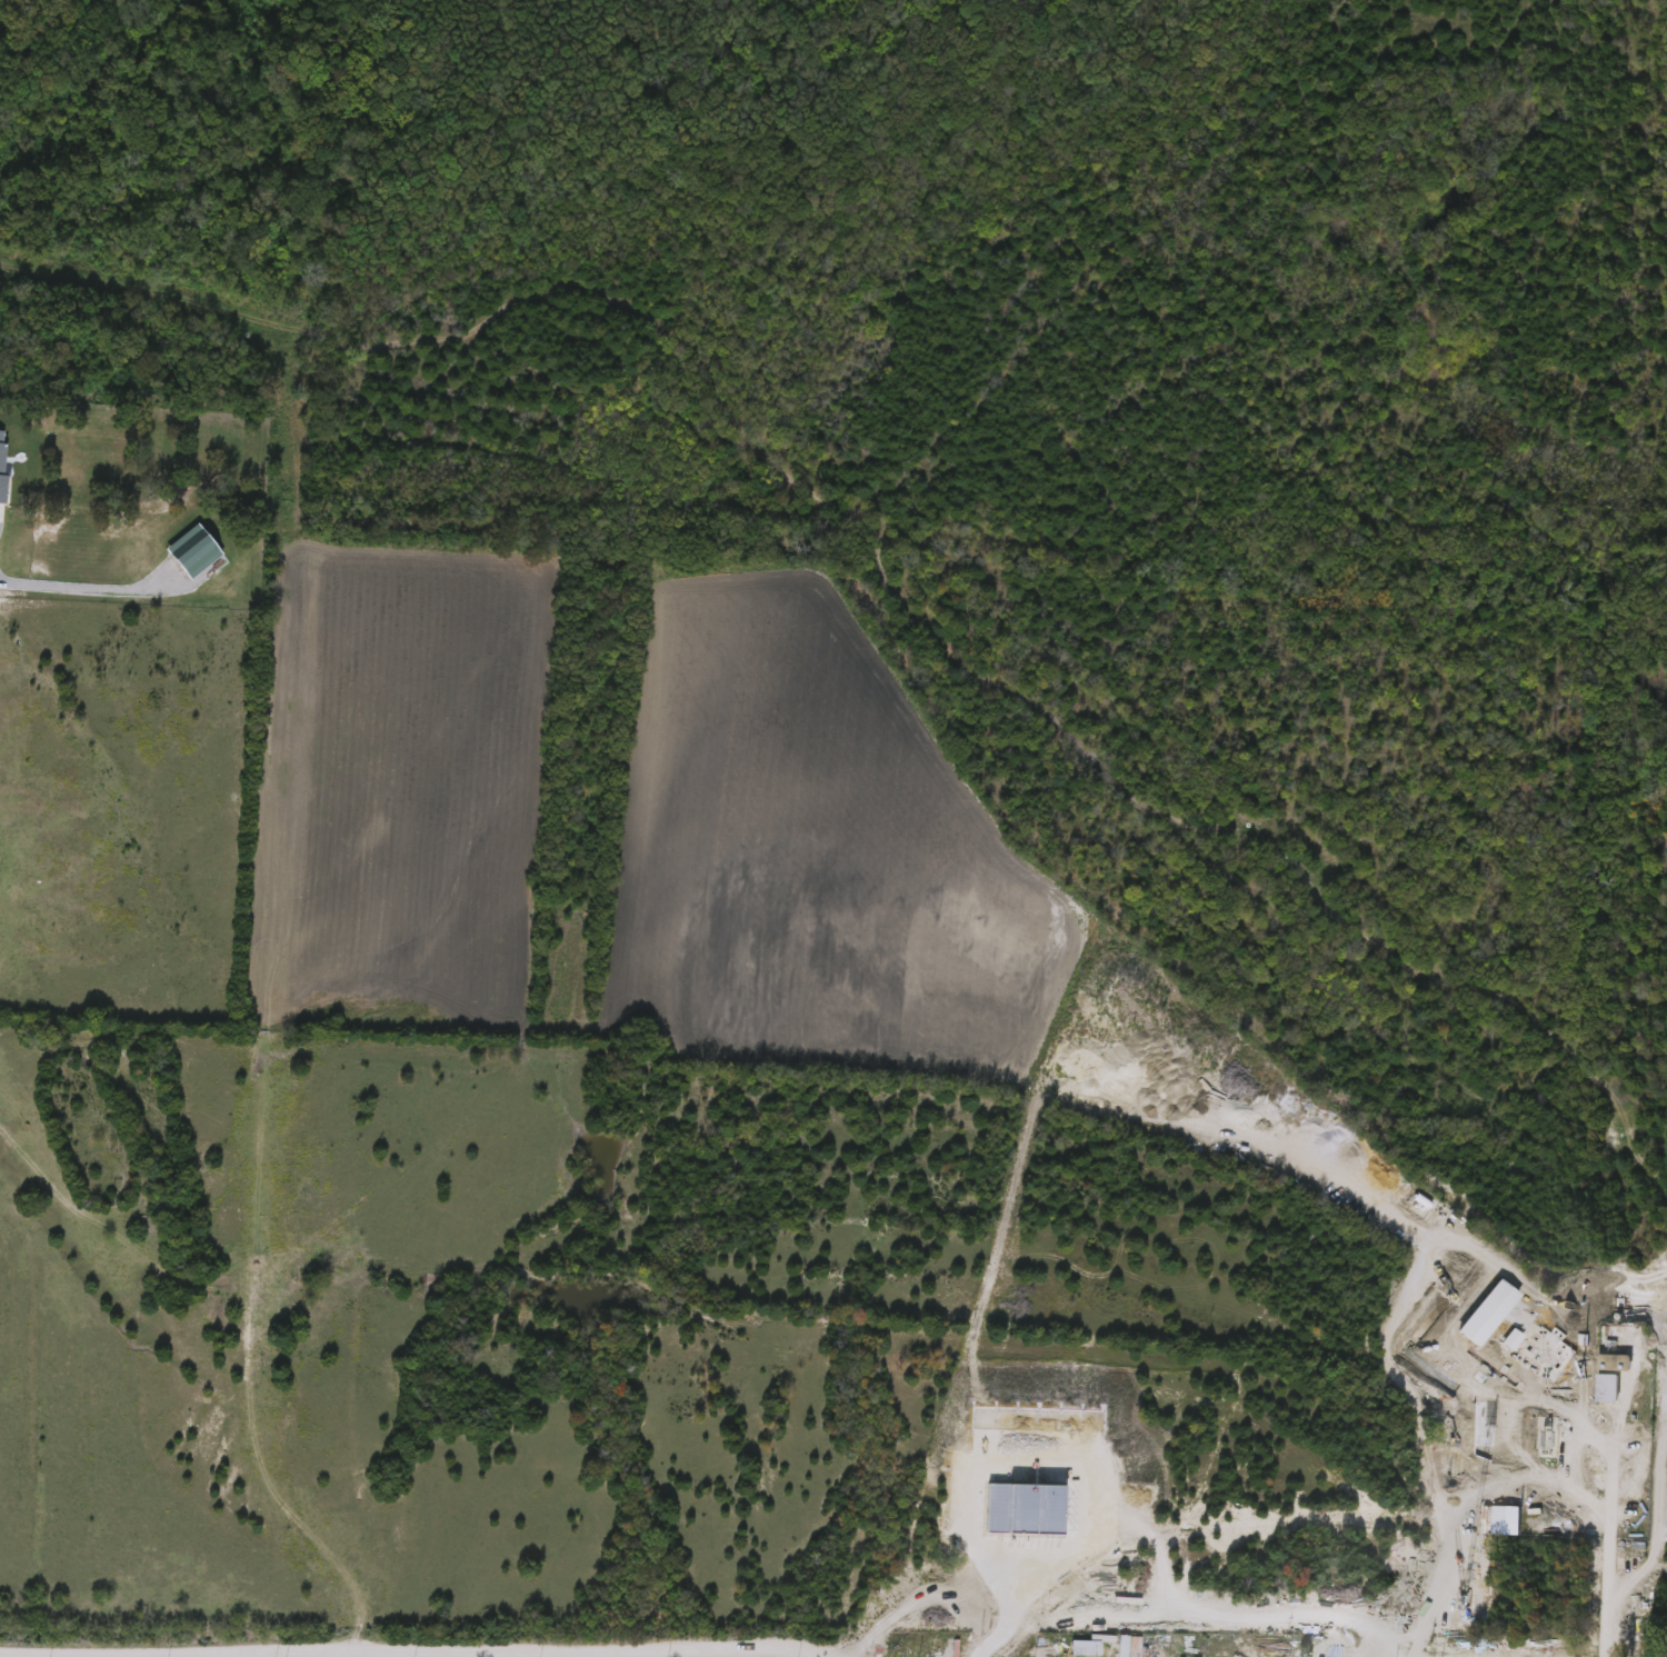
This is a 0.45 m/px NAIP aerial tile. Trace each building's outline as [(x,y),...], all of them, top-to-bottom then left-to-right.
[(1597,1371),(1597,1355),(1630,1355),(1630,1371),(1597,1371)] [(1617,1403),(1595,1403),(1595,1375),(1617,1375),(1617,1403)] [(1099,1641),(1099,1656),(1069,1656),(1069,1641),(1099,1641)] [(1131,1648),(1131,1656),(1112,1656),(1112,1648),(1131,1648)]
